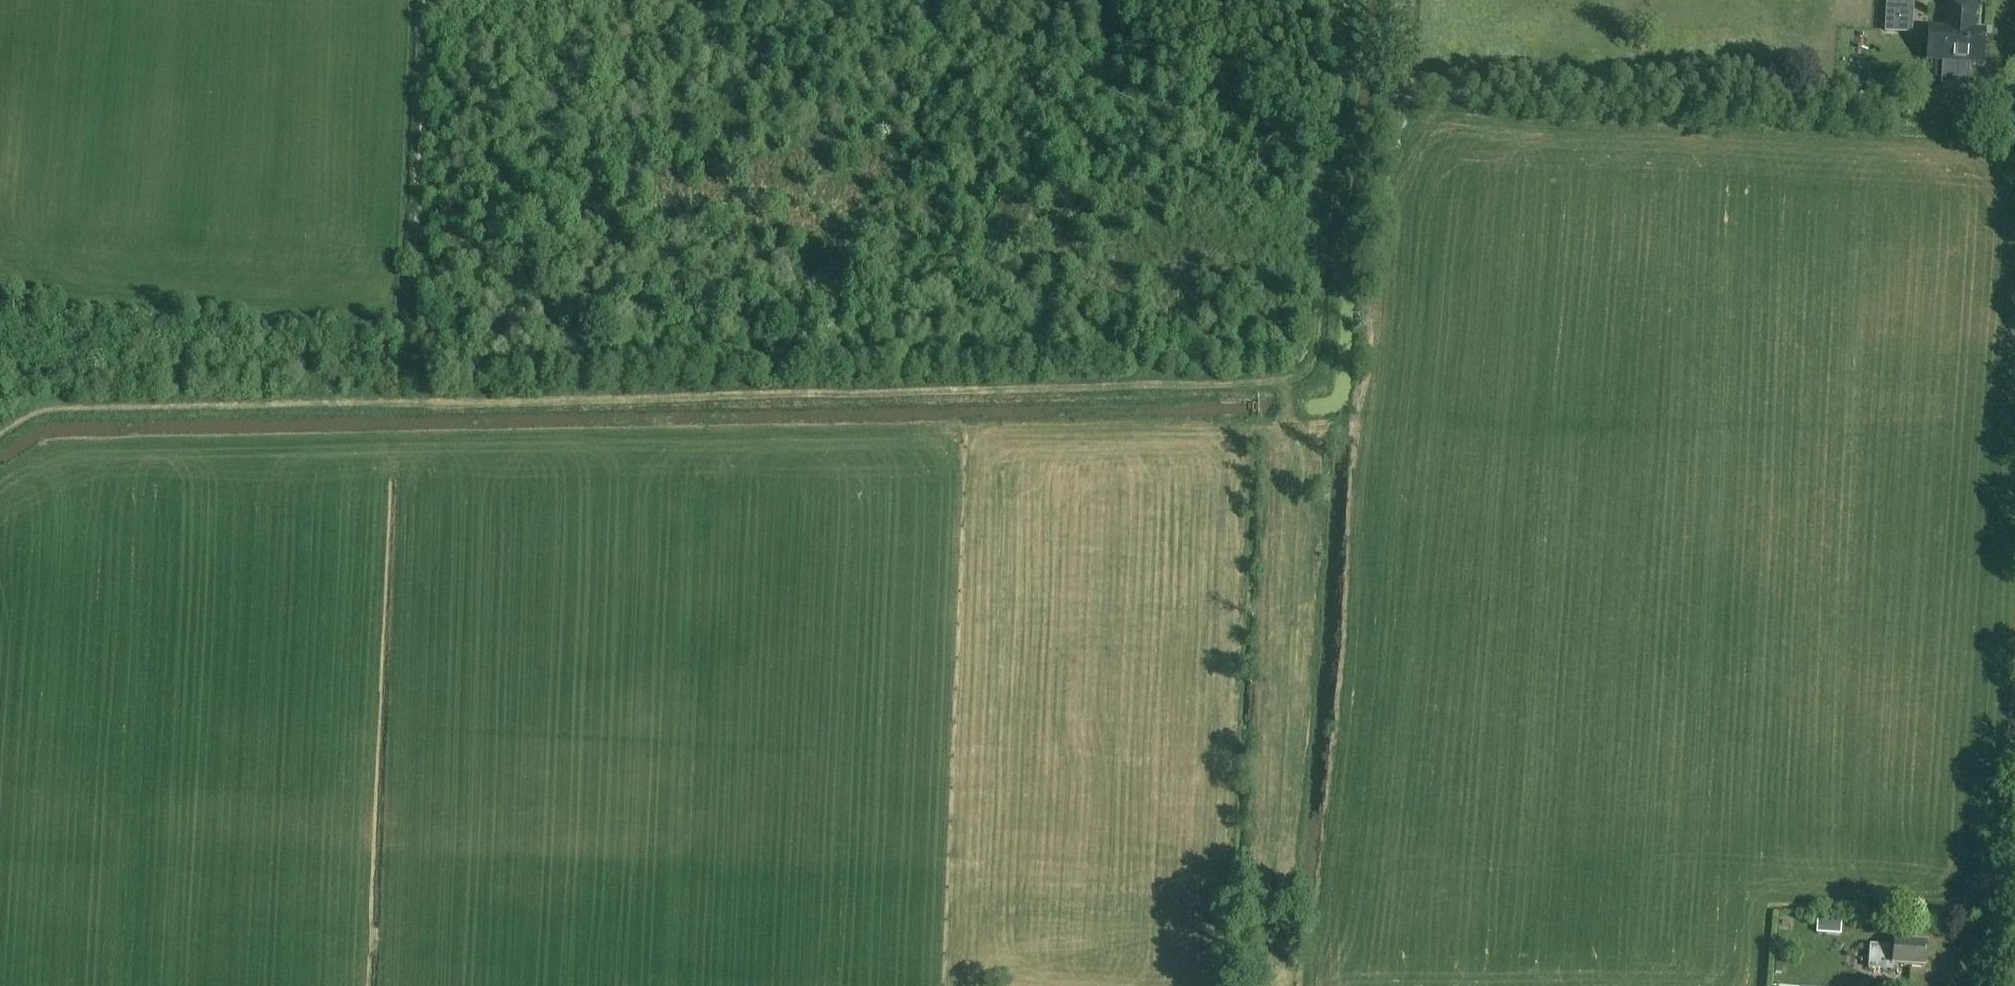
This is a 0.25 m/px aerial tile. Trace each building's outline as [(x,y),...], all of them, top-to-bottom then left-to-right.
[(1917,0),(1884,0),(1883,20),(1916,22),(1917,0)] [(1942,31),(1941,62),(1982,64),(1984,33),(1965,32),(1965,21),(1972,22),(1973,3),(1945,2),(1944,31),(1942,31)] [(1816,922),(1815,935),(1840,936),(1841,923),(1816,922)] [(1893,944),(1893,949),(1870,947),(1868,970),(1893,972),(1893,967),(1924,969),(1926,946),(1893,944)] [(1772,965),(1772,974),(1781,974),(1781,965),(1772,965)]
